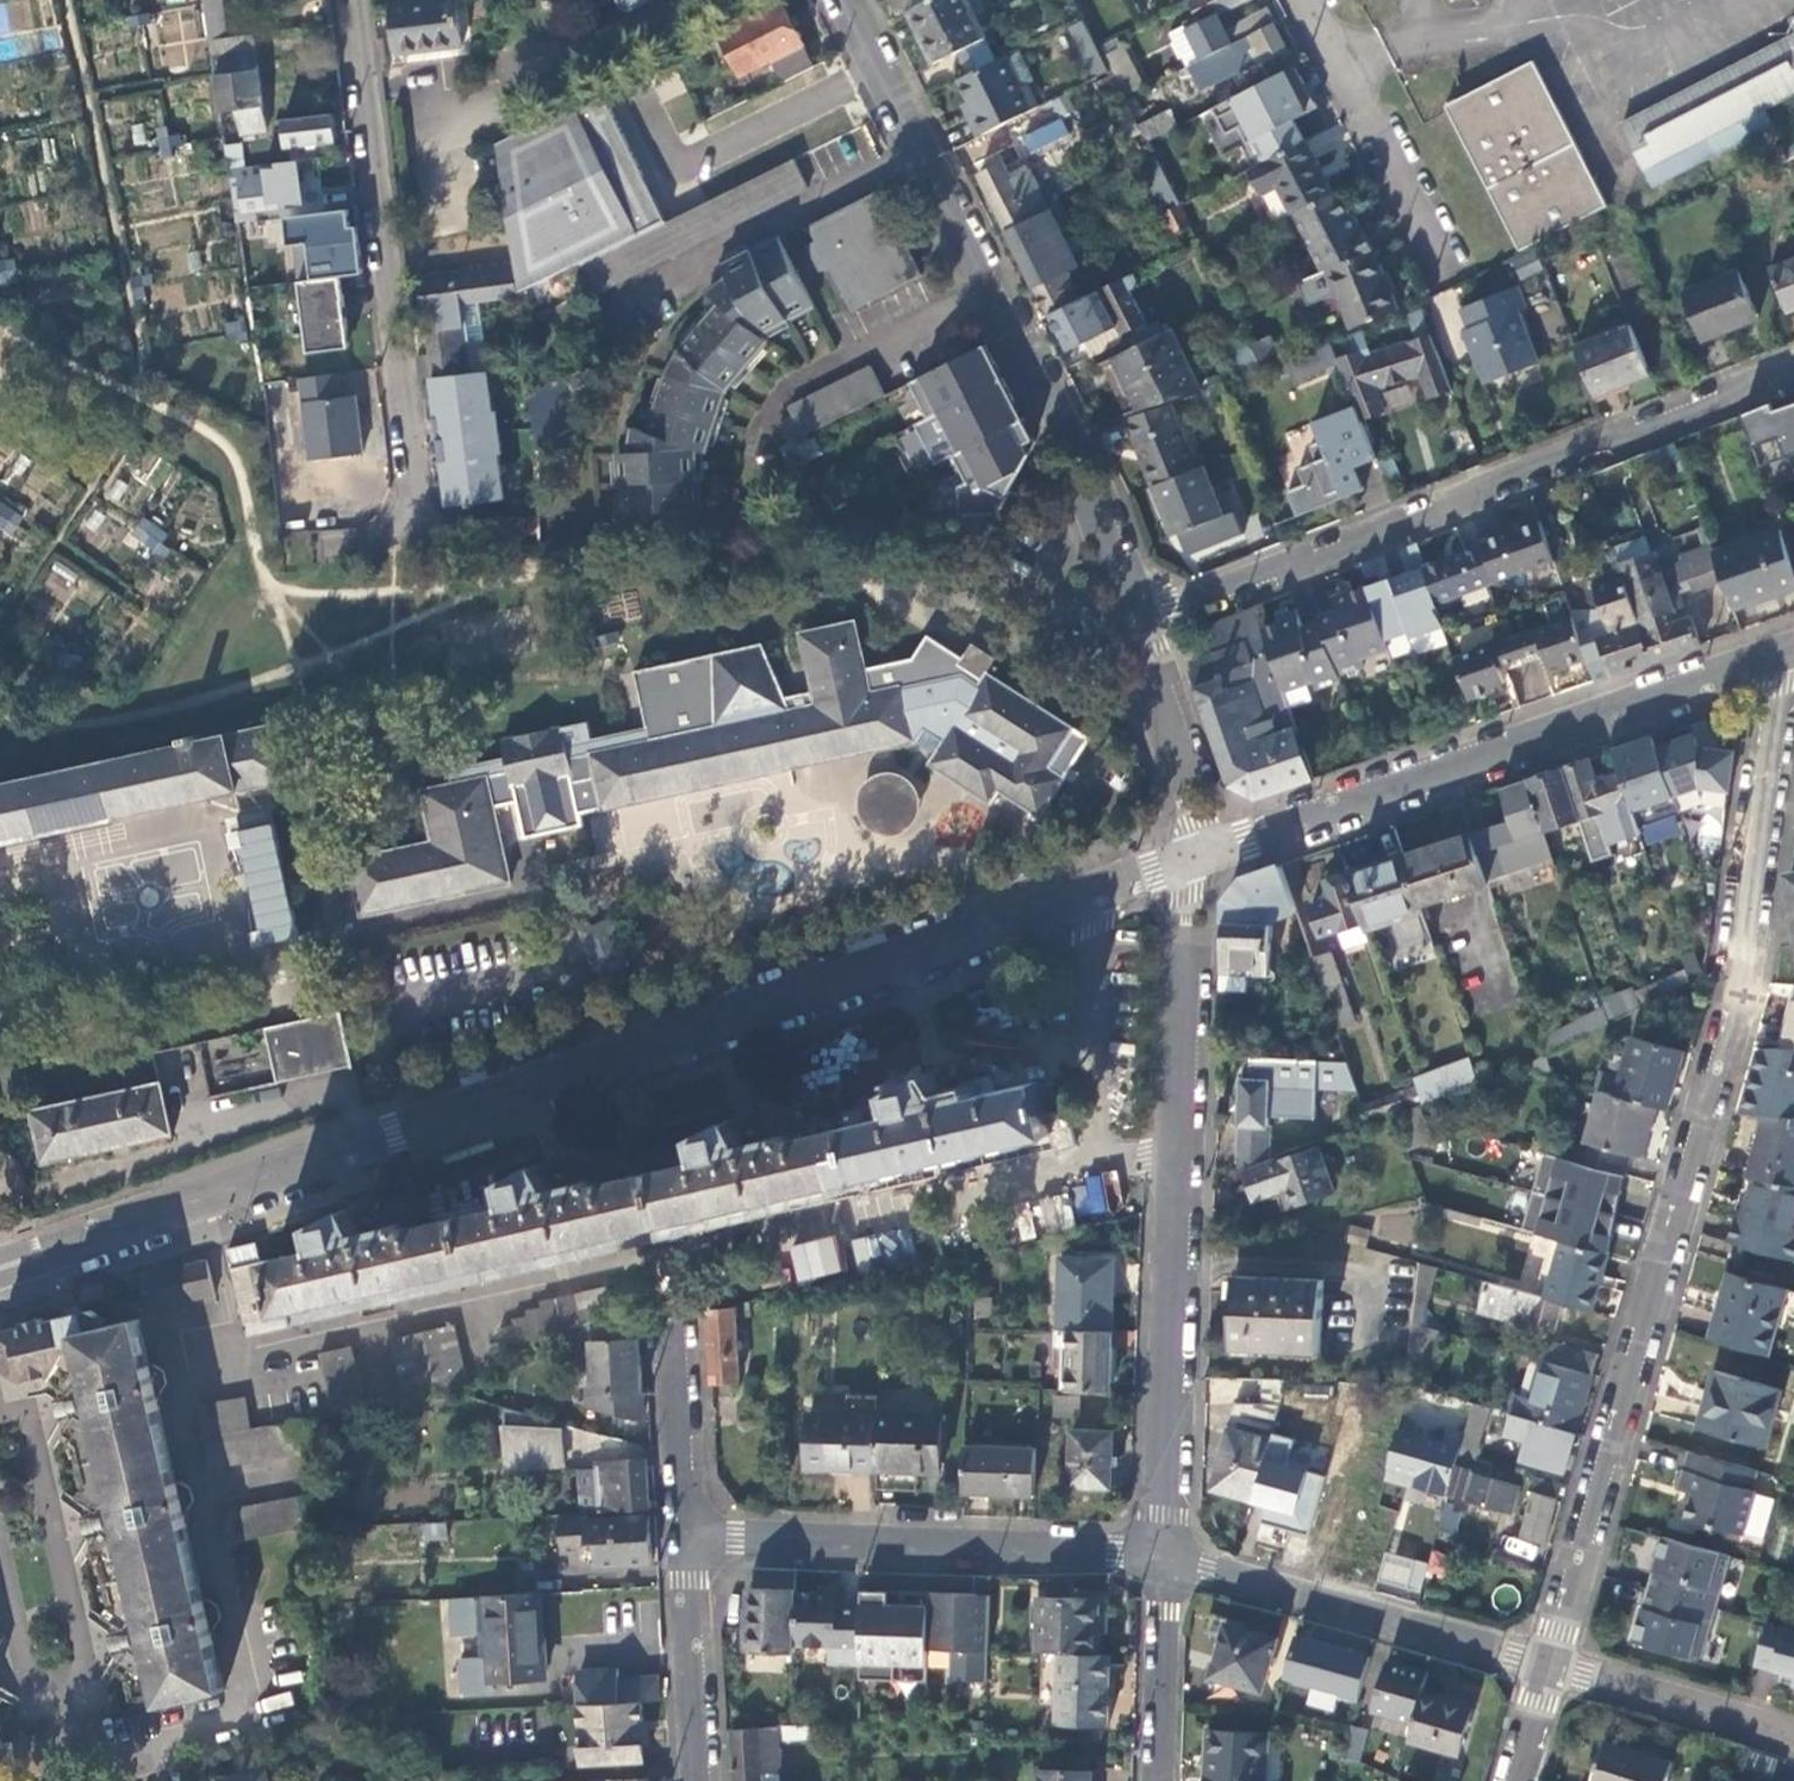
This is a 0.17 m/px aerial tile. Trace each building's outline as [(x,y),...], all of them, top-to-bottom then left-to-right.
[(209,40),(225,38),(220,0),(204,0),(209,40)] [(454,0),(421,0),(389,4),(396,55),(460,46),(454,0)] [(622,9),(630,12),(653,0),(617,0),(622,9)] [(922,4),(920,0),(889,0),(898,16),(908,11),(922,4)] [(966,0),(930,0),(922,4),(908,11),(934,64),(962,51),(985,40),(966,0)] [(1200,59),(1232,43),(1224,26),(1218,14),(1247,0),(1191,0),(1201,22),(1186,29),(1200,59)] [(782,80),(813,64),(781,2),(717,33),(739,77),(772,61),(782,80)] [(1271,24),(1276,21),(1268,5),(1224,26),(1232,43),(1271,24)] [(1790,39),(1617,117),(1648,187),(1746,142),(1736,120),(1793,93),(1793,10),(1780,16),(1790,39)] [(129,17),(131,28),(152,24),(150,13),(129,17)] [(1104,52),(1087,18),(1066,28),(1083,62),(1104,52)] [(1284,51),(1271,24),(1232,43),(1200,59),(1178,69),(1178,70),(1182,78),(1194,72),(1202,87),(1230,73),(1233,80),(1243,75),(1240,68),(1260,58),(1254,46),(1260,44),(1268,59),(1284,51)] [(225,38),(209,40),(220,113),(237,110),(240,134),(266,131),(252,35),(225,38)] [(54,39),(60,64),(70,61),(65,37),(54,39)] [(996,61),(985,40),(962,51),(972,72),(996,61)] [(1106,54),(1126,92),(1141,84),(1122,46),(1106,54)] [(972,72),(969,74),(979,93),(987,109),(978,112),(988,132),(999,127),(1035,109),(1023,85),(1031,82),(1016,51),(996,61),(972,72)] [(1112,68),(1104,52),(1083,62),(1092,79),(1096,76),(1110,69),(1112,68)] [(1512,250),(1604,206),(1534,59),(1442,102),(1512,250)] [(1270,78),(1290,68),(1286,60),(1266,70),(1270,78)] [(1243,125),(1261,163),(1308,140),(1296,118),(1314,109),(1305,92),(1301,94),(1297,87),(1307,81),(1299,64),(1290,68),(1270,78),(1217,104),(1230,131),(1243,125)] [(1125,97),(1110,69),(1096,76),(1098,81),(1094,83),(1106,107),(1125,97)] [(1305,92),(1314,109),(1320,106),(1307,81),(1297,87),(1301,94),(1305,92)] [(622,95),(615,82),(601,89),(614,116),(629,109),(622,95)] [(1162,131),(1176,124),(1157,84),(1130,97),(1150,138),(1162,131)] [(497,138),(499,179),(508,234),(513,265),(518,294),(532,287),(576,264),(654,226),(643,204),(654,198),(614,116),(601,89),(497,138)] [(987,109),(979,93),(970,96),(978,112),(987,109)] [(670,126),(693,126),(693,95),(670,95),(670,126)] [(1069,131),(1053,100),(1041,106),(1057,137),(1069,131)] [(1041,106),(1035,109),(999,127),(1016,161),(1059,141),(1057,137),(1041,106)] [(297,161),(299,161),(298,144),(336,141),(333,115),(284,121),(288,162),(297,161)] [(159,135),(162,147),(184,142),(181,130),(159,135)] [(1169,150),(1171,149),(1162,131),(1150,138),(1148,139),(1155,154),(1157,157),(1169,150)] [(1333,193),(1308,140),(1261,163),(1251,167),(1279,220),(1295,212),(1333,193)] [(242,142),(224,145),(228,169),(229,169),(236,168),(245,167),(242,142)] [(1788,159),(1793,156),(1793,142),(1783,148),(1788,159)] [(1783,148),(1776,151),(1781,163),(1788,159),(1783,148)] [(1179,201),(1192,195),(1169,150),(1157,157),(1179,201)] [(1157,157),(1155,154),(1137,163),(1173,233),(1188,225),(1179,206),(1182,205),(1179,201),(1157,157)] [(236,224),(253,221),(251,209),(301,204),(297,161),(288,162),(245,167),(236,168),(238,188),(231,188),(236,224)] [(978,173),(1007,229),(1057,204),(1052,195),(1046,198),(1030,170),(1011,178),(1003,161),(978,173)] [(1793,196),(1793,164),(1783,168),(1793,196)] [(236,168),(229,169),(231,188),(238,188),(236,168)] [(83,176),(89,201),(100,198),(95,174),(83,176)] [(217,187),(221,211),(230,209),(227,186),(217,187)] [(1327,269),(1376,249),(1368,231),(1361,235),(1340,190),(1333,193),(1295,212),(1323,270),(1327,269)] [(809,245),(815,257),(821,269),(830,265),(838,280),(839,280),(852,306),(921,272),(879,192),(811,225),(818,241),(809,245)] [(654,226),(665,220),(654,198),(643,204),(654,226)] [(1057,204),(1007,229),(1050,313),(1051,312),(1082,297),(1067,268),(1078,263),(1063,230),(1073,225),(1061,202),(1057,204)] [(284,217),(287,245),(307,243),(312,280),(341,277),(362,274),(357,225),(351,226),(349,209),(284,217)] [(1188,225),(1173,233),(1179,245),(1194,237),(1188,225)] [(724,262),(730,275),(757,331),(759,332),(808,308),(813,305),(779,235),(724,262)] [(100,252),(103,263),(112,261),(109,249),(100,252)] [(1399,309),(1376,249),(1327,269),(1351,328),(1399,309)] [(1536,252),(1514,258),(1523,292),(1545,287),(1536,252)] [(1652,373),(1660,393),(1671,389),(1620,258),(1608,263),(1633,323),(1652,373)] [(1770,268),(1787,311),(1793,309),(1793,258),(1770,268)] [(574,298),(589,291),(576,264),(532,287),(535,295),(542,303),(570,289),(574,298)] [(430,354),(418,355),(421,377),(434,376),(470,372),(460,303),(475,301),(518,294),(513,265),(470,271),(470,268),(417,275),(430,354)] [(1141,284),(1135,273),(1100,289),(1112,312),(1122,332),(1148,321),(1131,289),(1141,284)] [(1685,294),(1703,341),(1759,319),(1740,273),(1685,294)] [(757,331),(730,275),(721,280),(714,283),(708,294),(714,299),(757,331)] [(348,347),(341,277),(312,280),(302,281),(310,351),(348,347)] [(1479,350),(1488,373),(1511,365),(1513,370),(1538,361),(1517,306),(1524,303),(1517,284),(1462,305),(1469,324),(1464,327),(1474,352),(1479,350)] [(1100,289),(1082,297),(1051,312),(1070,349),(1082,342),(1111,329),(1104,316),(1112,312),(1100,289)] [(757,331),(714,299),(676,354),(729,392),(768,339),(759,332),(757,331)] [(475,301),(460,303),(470,372),(485,372),(475,301)] [(1251,344),(1234,311),(1218,319),(1236,354),(1252,346),(1251,344)] [(1082,342),(1089,356),(1119,343),(1122,332),(1112,312),(1104,316),(1111,329),(1082,342)] [(253,340),(248,317),(236,320),(240,342),(253,340)] [(1143,344),(1167,333),(1160,321),(1137,331),(1143,344)] [(1633,323),(1576,344),(1596,395),(1652,373),(1633,323)] [(1140,410),(1197,392),(1168,332),(1167,333),(1143,344),(1115,356),(1140,410)] [(1252,346),(1258,360),(1277,350),(1269,334),(1251,344),(1252,346)] [(1452,386),(1432,335),(1372,356),(1364,334),(1352,339),(1358,353),(1339,360),(1341,363),(1357,404),(1362,419),(1385,411),(1377,388),(1421,371),(1429,394),(1452,386)] [(1339,360),(1333,343),(1290,360),(1298,379),(1341,363),(1339,360)] [(992,463),(1036,441),(1031,431),(1014,397),(996,363),(986,344),(909,383),(937,441),(950,434),(960,453),(981,442),(992,463)] [(729,392),(676,354),(670,371),(729,392)] [(1101,362),(1125,415),(1140,410),(1115,356),(1101,362)] [(780,419),(792,441),(885,395),(870,364),(788,403),(792,413),(780,419)] [(476,506),(476,501),(505,497),(499,453),(502,452),(497,409),(494,410),(489,371),(485,372),(470,372),(434,376),(439,416),(437,417),(439,438),(440,438),(443,460),(445,460),(449,497),(458,504),(466,503),(466,507),(476,506)] [(731,393),(729,392),(670,371),(648,432),(697,448),(708,453),(731,393)] [(337,373),(300,378),(311,459),(364,452),(356,394),(340,397),(337,373)] [(531,396),(538,445),(588,419),(568,377),(531,396)] [(1779,398),(1784,411),(1793,408),(1793,392),(1779,398)] [(1157,483),(1203,467),(1179,401),(1132,416),(1157,483)] [(1305,483),(1288,489),(1297,514),(1364,488),(1355,466),(1377,457),(1362,419),(1357,404),(1314,420),(1321,439),(1311,443),(1317,460),(1299,467),(1305,483)] [(697,448),(648,432),(637,428),(630,437),(631,452),(697,449),(697,448)] [(699,509),(697,449),(631,452),(617,452),(621,513),(699,509)] [(1175,532),(1180,530),(1225,516),(1206,466),(1203,467),(1157,483),(1175,532)] [(12,534),(22,513),(0,503),(0,528),(12,534)] [(36,524),(26,517),(13,537),(23,544),(36,524)] [(1555,560),(1541,518),(1490,534),(1505,578),(1555,560)] [(168,533),(157,526),(144,546),(154,553),(168,533)] [(1793,585),(1793,559),(1785,532),(1783,528),(1715,551),(1724,577),(1733,606),(1793,585)] [(1785,532),(1793,559),(1793,528),(1785,532)] [(1505,578),(1490,534),(1481,537),(1482,540),(1495,580),(1505,578)] [(1633,536),(1616,541),(1623,561),(1640,555),(1633,536)] [(1482,540),(1423,559),(1425,565),(1437,602),(1495,582),(1495,580),(1482,540)] [(1417,542),(1400,547),(1408,571),(1425,565),(1423,559),(1417,542)] [(1715,551),(1713,546),(1682,556),(1684,563),(1692,586),(1693,587),(1724,577),(1715,551)] [(1687,648),(1703,643),(1693,615),(1688,616),(1675,620),(1657,572),(1650,552),(1640,555),(1623,561),(1619,562),(1621,568),(1652,660),(1687,648)] [(1371,558),(1360,563),(1366,578),(1377,573),(1371,558)] [(1684,563),(1657,572),(1675,620),(1688,616),(1679,591),(1692,586),(1684,563)] [(912,565),(901,584),(911,591),(923,571),(912,565)] [(1408,571),(1368,585),(1387,639),(1409,631),(1411,636),(1445,624),(1437,602),(1425,565),(1408,571)] [(1627,668),(1652,660),(1621,568),(1594,577),(1607,617),(1611,629),(1582,639),(1589,658),(1596,679),(1627,668)] [(1319,616),(1321,622),(1338,675),(1362,667),(1359,657),(1389,647),(1387,639),(1368,585),(1332,597),(1337,610),(1319,616)] [(1219,750),(1297,726),(1285,692),(1263,628),(1255,605),(1196,628),(1207,654),(1191,660),(1194,668),(1191,669),(1219,750)] [(1560,667),(1589,658),(1582,639),(1578,627),(1574,615),(1524,632),(1531,654),(1540,651),(1546,667),(1558,663),(1560,667)] [(1298,616),(1263,628),(1285,692),(1309,683),(1312,691),(1341,681),(1338,675),(1321,622),(1303,628),(1298,616)] [(1611,629),(1607,617),(1578,627),(1582,639),(1611,629)] [(930,761),(994,799),(1001,788),(1044,813),(1069,773),(1094,733),(1076,722),(988,668),(985,673),(963,659),(966,654),(929,632),(914,657),(868,668),(856,620),(800,632),(812,690),(785,696),(762,642),(634,670),(647,725),(592,737),(588,719),(502,738),(505,754),(447,766),(451,783),(485,775),(493,806),(514,801),(523,838),(579,826),(577,815),(604,810),(915,741),(922,745),(931,751),(935,753),(930,761)] [(1520,657),(1531,654),(1524,632),(1513,635),(1520,657)] [(1499,665),(1520,657),(1513,635),(1455,655),(1470,697),(1494,689),(1494,685),(1504,681),(1499,665)] [(1430,696),(1416,701),(1428,738),(1459,727),(1478,721),(1470,697),(1455,655),(1450,640),(1432,647),(1441,675),(1425,680),(1430,696)] [(994,658),(972,645),(966,654),(963,659),(985,673),(988,668),(994,658)] [(77,665),(58,652),(51,661),(70,675),(77,665)] [(1679,729),(1654,737),(1675,795),(1700,786),(1730,790),(1736,752),(1719,750),(1720,739),(1711,738),(1705,720),(1679,729)] [(277,722),(202,738),(201,732),(181,736),(182,742),(0,783),(0,843),(290,779),(277,722)] [(1297,726),(1219,750),(1231,783),(1257,797),(1271,792),(1314,777),(1297,726)] [(1675,795),(1654,737),(1633,744),(1613,750),(1621,774),(1640,827),(1681,813),(1675,795)] [(901,774),(893,773),(886,774),(879,777),(873,781),(868,787),(865,793),(863,801),(864,808),(866,815),(870,822),(875,827),(882,830),(889,832),(896,832),(904,831),(910,827),(916,822),(920,816),(922,809),(923,801),(921,794),(918,787),(913,781),(931,751),(922,745),(903,775),(901,774)] [(1594,861),(1615,854),(1610,840),(1615,838),(1617,843),(1642,835),(1640,827),(1621,774),(1598,781),(1591,759),(1588,760),(1563,768),(1581,820),(1594,861)] [(1581,820),(1563,768),(1547,774),(1529,780),(1546,831),(1581,820)] [(431,839),(350,858),(363,915),(367,914),(366,912),(505,881),(506,883),(510,882),(493,806),(485,775),(451,783),(420,790),(431,839)] [(1473,834),(1489,880),(1555,858),(1546,831),(1529,780),(1502,789),(1512,821),(1473,834)] [(273,824),(235,830),(253,944),(291,938),(273,824)] [(1489,880),(1473,834),(1405,856),(1422,906),(1490,884),(1489,880)] [(1405,856),(1348,875),(1364,922),(1366,929),(1394,920),(1404,950),(1433,940),(1422,906),(1405,856)] [(1226,903),(1223,991),(1250,992),(1250,968),(1273,969),(1275,919),(1297,911),(1281,865),(1256,873),(1243,878),(1226,903)] [(1364,922),(1348,875),(1326,882),(1329,891),(1323,893),(1325,899),(1313,904),(1323,936),(1338,931),(1364,922)] [(579,930),(595,977),(628,966),(612,919),(579,930)] [(1338,931),(1344,947),(1369,939),(1366,929),(1364,922),(1338,931)] [(1313,958),(1337,1029),(1357,1022),(1332,952),(1313,958)] [(1642,1006),(1692,981),(1681,960),(1662,969),(1666,980),(1638,995),(1642,1006)] [(1610,1017),(1642,1006),(1638,995),(1607,1007),(1610,1017)] [(1546,1056),(1610,1024),(1604,1006),(1541,1042),(1546,1056)] [(354,1066),(341,1009),(272,1025),(265,1026),(277,1084),(282,1083),(281,1081),(348,1065),(348,1067),(354,1066)] [(1786,1047),(1793,1046),(1793,1014),(1786,1047)] [(1656,1104),(1669,1108),(1685,1050),(1634,1036),(1622,1075),(1602,1071),(1597,1087),(1602,1088),(1656,1104)] [(1786,1047),(1757,1048),(1748,1079),(1738,1110),(1766,1112),(1793,1114),(1793,1046),(1786,1047)] [(1269,1115),(1314,1115),(1316,1088),(1317,1059),(1251,1057),(1250,1079),(1242,1079),(1241,1112),(1240,1157),(1243,1165),(1271,1155),(1273,1125),(1269,1125),(1269,1115)] [(1424,1103),(1480,1082),(1472,1057),(1415,1077),(1424,1103)] [(1316,1088),(1358,1089),(1348,1059),(1317,1059),(1316,1088)] [(990,1075),(951,1084),(949,1074),(942,1075),(930,1078),(929,1073),(892,1092),(897,1115),(803,1136),(799,1119),(760,1127),(758,1118),(747,1120),(738,1122),(737,1117),(701,1136),(706,1159),(611,1180),(607,1163),(568,1172),(566,1163),(554,1165),(548,1167),(544,1162),(510,1180),(514,1202),(419,1224),(416,1207),(377,1215),(375,1205),(363,1208),(355,1210),(354,1206),(318,1225),(322,1246),(261,1261),(233,1268),(248,1334),(1077,1144),(1069,1108),(1049,1112),(1041,1081),(994,1092),(990,1075)] [(34,1107),(45,1162),(49,1161),(49,1159),(168,1133),(169,1136),(173,1135),(161,1080),(159,1080),(159,1082),(108,1093),(107,1091),(86,1096),(87,1098),(38,1108),(37,1107),(34,1107)] [(1641,1156),(1656,1104),(1602,1088),(1587,1141),(1578,1138),(1573,1160),(1585,1163),(1626,1174),(1631,1153),(1641,1156)] [(1382,1100),(1386,1112),(1404,1107),(1399,1093),(1382,1100)] [(1433,1140),(1420,1105),(1395,1112),(1409,1149),(1433,1140)] [(1766,1112),(1750,1175),(1754,1176),(1793,1183),(1793,1114),(1766,1112)] [(1283,1190),(1291,1209),(1335,1192),(1318,1145),(1243,1171),(1250,1188),(1255,1200),(1283,1190)] [(1585,1163),(1576,1200),(1618,1212),(1628,1175),(1626,1174),(1585,1163)] [(1754,1176),(1745,1209),(1739,1208),(1730,1240),(1793,1258),(1793,1183),(1754,1176)] [(1573,1240),(1607,1250),(1618,1212),(1576,1200),(1571,1218),(1578,1220),(1573,1240)] [(1592,1309),(1607,1250),(1573,1240),(1562,1236),(1545,1295),(1563,1301),(1592,1309)] [(233,1268),(261,1261),(256,1243),(228,1248),(233,1268)] [(1061,1326),(1114,1328),(1115,1296),(1116,1266),(1095,1264),(1095,1257),(1064,1256),(1061,1326)] [(215,1292),(208,1257),(140,1273),(148,1308),(215,1292)] [(1438,1264),(1421,1259),(1413,1322),(1423,1325),(1438,1264)] [(1711,1335),(1770,1352),(1787,1288),(1729,1271),(1711,1335)] [(1232,1345),(1321,1348),(1323,1277),(1234,1275),(1233,1312),(1232,1345)] [(1563,1301),(1545,1295),(1489,1279),(1481,1307),(1555,1329),(1563,1301)] [(591,1325),(625,1318),(618,1283),(541,1299),(542,1305),(527,1308),(528,1314),(512,1318),(514,1323),(498,1326),(505,1359),(521,1356),(519,1351),(536,1348),(534,1342),(549,1339),(548,1334),(591,1325)] [(977,1316),(994,1316),(993,1299),(977,1299),(977,1316)] [(709,1310),(713,1381),(738,1379),(735,1315),(748,1314),(747,1304),(734,1306),(734,1309),(709,1310)] [(7,1369),(33,1386),(45,1383),(48,1393),(57,1391),(69,1396),(71,1401),(58,1436),(70,1441),(81,1485),(73,1495),(98,1519),(100,1529),(86,1556),(99,1560),(109,1602),(102,1613),(127,1636),(129,1643),(112,1670),(127,1680),(132,1699),(158,1693),(74,1333),(99,1327),(95,1313),(86,1309),(0,1331),(0,1341),(7,1369)] [(643,1410),(639,1315),(625,1318),(591,1325),(595,1388),(588,1389),(590,1408),(632,1420),(643,1410)] [(74,1333),(158,1693),(160,1702),(224,1686),(210,1627),(204,1598),(183,1509),(176,1480),(155,1391),(148,1363),(138,1318),(99,1327),(74,1333)] [(1426,1390),(1442,1330),(1423,1325),(1413,1322),(1405,1385),(1416,1388),(1426,1390)] [(403,1400),(466,1389),(453,1326),(390,1339),(403,1400)] [(1113,1353),(1114,1328),(1061,1326),(1056,1326),(1056,1345),(1070,1346),(1068,1388),(1111,1389),(1113,1353)] [(1541,1358),(1593,1373),(1598,1356),(1546,1341),(1541,1358)] [(329,1414),(362,1408),(350,1347),(317,1353),(329,1414)] [(1577,1430),(1593,1373),(1541,1358),(1531,1356),(1529,1364),(1539,1367),(1531,1398),(1517,1395),(1511,1412),(1577,1430)] [(155,1391),(160,1390),(167,1380),(165,1368),(153,1362),(148,1363),(155,1391)] [(1706,1427),(1769,1447),(1786,1390),(1716,1368),(1710,1389),(1716,1391),(1706,1427)] [(1289,1379),(1265,1378),(1263,1405),(1281,1406),(1289,1379)] [(1426,1390),(1416,1388),(1409,1416),(1459,1430),(1458,1433),(1465,1435),(1475,1404),(1426,1390)] [(318,1451),(312,1419),(251,1428),(246,1397),(199,1403),(209,1466),(318,1451)] [(1057,1415),(1078,1416),(1079,1398),(1058,1398),(1057,1415)] [(1214,1488),(1254,1500),(1281,1406),(1263,1405),(1240,1403),(1227,1446),(1214,1488)] [(1478,1457),(1493,1408),(1475,1404),(1465,1435),(1461,1452),(1478,1457)] [(563,1463),(561,1422),(503,1405),(507,1466),(563,1463)] [(877,1471),(879,1411),(810,1410),(808,1463),(877,1471)] [(943,1414),(879,1411),(877,1471),(941,1473),(943,1414)] [(1567,1471),(1578,1431),(1513,1414),(1507,1434),(1534,1442),(1530,1461),(1567,1471)] [(1071,1484),(1112,1486),(1113,1460),(1114,1432),(1073,1431),(1071,1484)] [(321,1453),(334,1454),(335,1440),(322,1440),(321,1453)] [(965,1444),(963,1494),(1035,1497),(1036,1447),(965,1444)] [(1496,1462),(1478,1457),(1461,1452),(1449,1492),(1514,1511),(1521,1485),(1492,1477),(1496,1462)] [(1756,1469),(1699,1453),(1694,1471),(1680,1467),(1675,1487),(1691,1492),(1684,1516),(1740,1532),(1753,1487),(1751,1487),(1756,1469)] [(580,1470),(582,1511),(648,1507),(645,1457),(598,1461),(598,1469),(580,1470)] [(1546,1541),(1564,1482),(1540,1475),(1524,1534),(1546,1541)] [(183,1509),(187,1508),(194,1496),(192,1484),(183,1478),(176,1480),(183,1509)] [(228,1540),(320,1526),(315,1496),(221,1511),(228,1540)] [(1305,1558),(1380,1579),(1391,1540),(1366,1532),(1370,1515),(1321,1502),(1305,1558)] [(1445,1506),(1439,1528),(1443,1529),(1440,1536),(1451,1539),(1453,1532),(1457,1533),(1462,1511),(1445,1506)] [(588,1536),(587,1519),(587,1515),(556,1517),(557,1551),(598,1549),(597,1536),(588,1536)] [(649,1516),(587,1519),(588,1536),(597,1536),(598,1549),(600,1565),(651,1562),(649,1516)] [(1732,1555),(1663,1535),(1654,1570),(1655,1570),(1651,1588),(1717,1607),(1732,1555)] [(1534,1560),(1539,1545),(1508,1536),(1504,1551),(1534,1560)] [(796,1588),(797,1572),(755,1571),(755,1587),(747,1587),(745,1648),(794,1651),(794,1642),(796,1588)] [(860,1661),(862,1594),(837,1594),(837,1583),(819,1583),(819,1589),(796,1588),(794,1642),(827,1644),(827,1661),(860,1661)] [(1717,1607),(1651,1588),(1646,1606),(1644,1605),(1634,1639),(1691,1656),(1692,1654),(1703,1657),(1717,1607)] [(890,1591),(862,1591),(862,1594),(860,1661),(860,1680),(888,1681),(888,1663),(928,1664),(928,1649),(929,1592),(902,1592),(901,1605),(889,1605),(890,1591)] [(991,1594),(929,1592),(928,1649),(953,1649),(951,1679),(989,1680),(991,1594)] [(544,1677),(540,1593),(486,1596),(492,1680),(544,1677)] [(1039,1649),(1098,1650),(1098,1632),(1107,1631),(1107,1600),(1099,1600),(1099,1597),(1040,1596),(1039,1649)] [(210,1627),(216,1626),(222,1615),(220,1603),(208,1597),(204,1598),(210,1627)] [(1793,1617),(1790,1627),(1767,1621),(1756,1663),(1782,1669),(1779,1679),(1793,1683),(1793,1618),(1793,1617)] [(1214,1673),(1262,1687),(1277,1638),(1228,1623),(1220,1652),(1214,1673)] [(1372,1654),(1297,1634),(1286,1674),(1343,1691),(1342,1696),(1362,1701),(1372,1654)] [(1058,1724),(1109,1724),(1111,1686),(1112,1653),(1061,1653),(1058,1724)] [(1423,1691),(1428,1672),(1386,1661),(1373,1709),(1415,1720),(1423,1691)] [(642,1699),(660,1698),(659,1675),(617,1677),(617,1667),(583,1669),(576,1677),(578,1703),(579,1703),(642,1699)] [(1415,1720),(1410,1737),(1457,1750),(1470,1704),(1423,1691),(1415,1720)] [(646,1759),(642,1699),(579,1703),(582,1764),(646,1759)] [(818,1737),(817,1723),(784,1725),(785,1738),(818,1737)] [(732,1727),(734,1763),(735,1780),(763,1780),(762,1774),(780,1773),(778,1725),(732,1727)] [(1372,1731),(1356,1725),(1350,1756),(1366,1759),(1372,1731)] [(1208,1780),(1268,1780),(1270,1733),(1211,1730),(1208,1780)] [(1591,1780),(1666,1780),(1672,1761),(1605,1739),(1591,1780)] [(266,1769),(217,1778),(217,1780),(268,1780),(266,1769)] [(1040,1780),(1092,1780),(1093,1771),(1040,1771),(1040,1780)] [(763,1780),(781,1780),(780,1773),(762,1774),(763,1780)]
